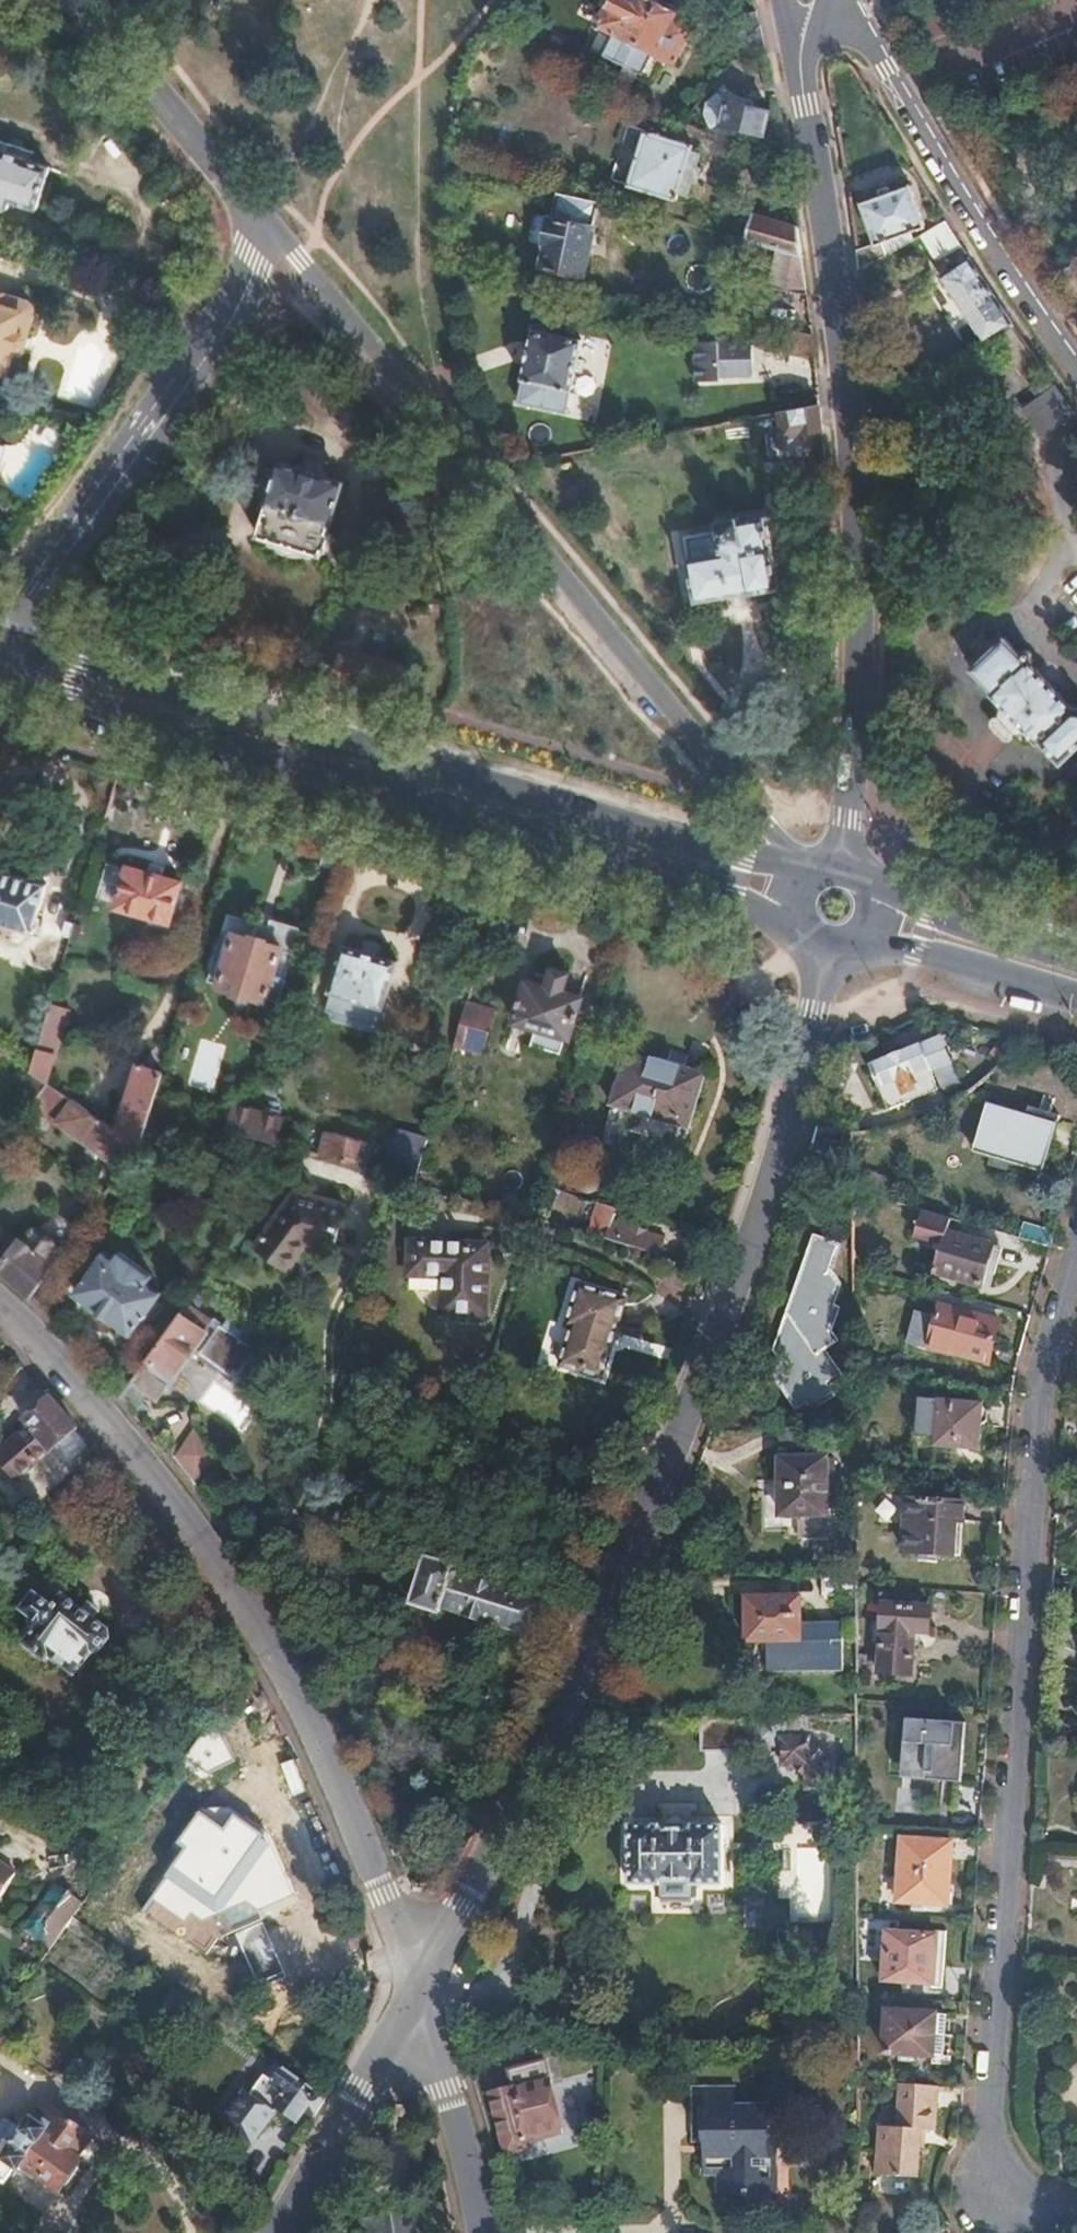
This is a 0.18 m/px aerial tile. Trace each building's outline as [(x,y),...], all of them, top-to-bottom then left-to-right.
[(662,2),(658,0),(612,0),(597,25),(607,31),(595,51),(624,69),(632,54),(662,2)] [(675,70),(695,36),(683,30),(686,27),(676,22),(680,13),(662,2),(632,54),(612,90),(626,98),(640,74),(644,76),(654,59),(675,70)] [(759,26),(755,15),(753,12),(730,21),(731,34),(759,26)] [(721,128),(725,106),(716,97),(704,107),(701,120),(709,133),(713,133),(721,128)] [(762,146),(768,113),(726,104),(721,128),(745,132),(743,143),(762,146)] [(678,198),(695,148),(649,133),(632,183),(678,198)] [(48,167),(23,160),(23,156),(1,149),(0,151),(0,211),(6,207),(8,199),(34,207),(48,167)] [(884,255),(888,253),(884,240),(926,224),(910,185),(860,204),(874,242),(855,249),(858,270),(884,255)] [(585,274),(600,201),(559,192),(543,264),(585,274)] [(800,255),(796,227),(752,213),(745,238),(762,243),(778,248),(800,255)] [(962,245),(956,236),(946,220),(923,232),(940,258),(962,245)] [(800,255),(778,248),(769,281),(805,291),(802,267),(800,255)] [(1013,323),(998,301),(978,270),(970,258),(939,278),(982,343),(993,335),(1013,323)] [(32,319),(33,314),(32,311),(30,307),(26,304),(0,296),(0,373),(4,375),(12,350),(20,353),(32,319)] [(1033,355),(1014,325),(1013,323),(993,335),(1026,381),(1043,370),(1033,355)] [(811,345),(810,333),(786,329),(782,348),(812,355),(811,345)] [(571,413),(586,341),(536,330),(521,402),(571,413)] [(730,352),(731,338),(717,335),(697,341),(697,377),(720,377),(720,352),(730,352)] [(779,399),(802,400),(802,379),(780,378),(779,399)] [(1075,416),(1066,402),(1049,378),(1031,390),(1057,428),(1075,416)] [(819,427),(818,411),(817,403),(774,411),(777,421),(781,420),(784,435),(819,427)] [(327,528),(341,480),(318,473),(319,470),(301,464),(300,467),(276,459),(273,468),(264,467),(258,488),(268,491),(255,533),(319,552),(321,546),(326,547),(331,529),(327,528)] [(777,547),(772,515),(743,520),(742,516),(712,521),(713,526),(682,531),(693,598),(746,589),(746,592),(777,586),(771,547),(777,547)] [(1028,663),(1030,659),(1032,657),(1031,653),(1028,650),(1024,649),(1021,651),(1018,652),(1005,638),(972,670),(993,692),(989,696),(1032,742),(1036,738),(1060,763),(1076,747),(1076,707),(1070,708),(1028,663)] [(394,697),(402,667),(342,649),(333,679),(349,684),(349,683),(350,682),(351,681),(352,680),(353,680),(355,680),(356,680),(357,681),(359,682),(359,683),(359,685),(359,686),(359,687),(394,697)] [(190,886),(123,866),(111,906),(179,925),(190,886)] [(0,871),(0,921),(32,931),(45,885),(0,871)] [(279,1001),(301,928),(272,920),(270,928),(229,915),(209,979),(219,982),(220,985),(235,990),(236,992),(247,996),(248,994),(265,999),(268,997),(279,1001)] [(78,941),(82,927),(74,924),(70,938),(78,941)] [(398,964),(344,947),(330,994),(332,995),(327,1011),(334,1013),(332,1021),(365,1031),(367,1023),(380,1027),(398,964)] [(511,1037),(563,1054),(564,1049),(569,1051),(584,998),(566,993),(572,975),(553,969),(547,986),(528,980),(511,1037)] [(482,1051),(494,1013),(468,1005),(457,1043),(482,1051)] [(54,1053),(66,1012),(51,1007),(50,1008),(38,1049),(54,1053)] [(286,1042),(290,1029),(277,1025),(273,1038),(286,1042)] [(891,1110),(937,1090),(931,1073),(952,1064),(942,1041),(923,1049),(922,1047),(873,1068),(891,1110)] [(46,1081),(54,1053),(38,1049),(32,1070),(46,1081)] [(704,1074),(630,1051),(613,1104),(688,1127),(704,1074)] [(139,1147),(162,1074),(139,1067),(129,1104),(123,1102),(118,1117),(124,1118),(119,1133),(139,1147)] [(26,1109),(48,1082),(46,1081),(32,1070),(11,1096),(26,1109)] [(224,1126),(233,1096),(221,1092),(211,1122),(224,1126)] [(139,1147),(119,1133),(72,1099),(55,1123),(123,1172),(139,1149),(139,1147)] [(1057,1122),(986,1100),(972,1147),(1043,1169),(1057,1122)] [(168,1140),(176,1111),(153,1104),(146,1127),(156,1130),(154,1136),(168,1140)] [(277,1142),(283,1119),(278,1118),(280,1112),(264,1107),(262,1113),(234,1104),(227,1126),(277,1142)] [(416,1183),(430,1134),(403,1127),(388,1174),(416,1183)] [(367,1169),(374,1145),(330,1132),(323,1155),(367,1169)] [(329,1257),(342,1210),(293,1195),(253,1250),(286,1274),(305,1250),(329,1257)] [(666,1238),(614,1223),(618,1210),(601,1204),(591,1235),(661,1256),(666,1238)] [(943,1243),(935,1270),(980,1284),(992,1244),(947,1230),(951,1216),(930,1210),(922,1237),(943,1243)] [(40,1231),(33,1232),(23,1245),(19,1242),(0,1267),(0,1269),(5,1274),(19,1286),(31,1298),(65,1250),(40,1231)] [(827,1332),(835,1307),(832,1304),(837,1288),(830,1275),(827,1274),(836,1249),(815,1241),(788,1317),(792,1324),(787,1339),(779,1342),(777,1351),(783,1360),(772,1368),(798,1408),(806,1403),(810,1408),(833,1391),(826,1382),(836,1375),(821,1352),(834,1343),(827,1332)] [(487,1252),(407,1242),(402,1276),(441,1280),(437,1317),(479,1322),(487,1252)] [(159,1293),(103,1253),(74,1291),(131,1332),(159,1293)] [(564,1368),(605,1381),(629,1299),(580,1284),(568,1327),(576,1329),(564,1368)] [(247,1347),(218,1325),(216,1328),(209,1323),(211,1320),(187,1302),(120,1393),(123,1398),(133,1408),(146,1389),(154,1396),(165,1383),(168,1385),(177,1373),(171,1369),(193,1340),(200,1346),(198,1349),(229,1372),(247,1347)] [(999,1322),(938,1303),(935,1317),(915,1311),(907,1340),(986,1363),(999,1322)] [(982,1401),(939,1394),(933,1438),(974,1444),(982,1401)] [(77,1429),(56,1406),(50,1399),(25,1422),(30,1427),(12,1443),(5,1435),(0,1439),(0,1462),(14,1478),(18,1479),(23,1478),(27,1474),(77,1429)] [(191,1480),(221,1451),(194,1423),(170,1454),(189,1478),(191,1480)] [(813,1447),(813,1427),(788,1428),(779,1428),(779,1447),(813,1447)] [(848,1435),(833,1435),(833,1446),(848,1446),(848,1435)] [(831,1458),(823,1458),(777,1459),(779,1513),(796,1513),(796,1536),(830,1536),(829,1501),(824,1501),(823,1480),(832,1480),(831,1458)] [(966,1501),(908,1496),(905,1549),(962,1553),(966,1501)] [(540,1601),(492,1585),(492,1584),(492,1582),(490,1580),(488,1577),(485,1577),(482,1577),(479,1578),(476,1580),(453,1573),(455,1567),(428,1559),(413,1603),(441,1612),(443,1605),(530,1633),(540,1601)] [(854,1592),(854,1572),(820,1573),(820,1593),(854,1592)] [(100,1650),(109,1640),(107,1630),(66,1599),(57,1610),(38,1596),(27,1610),(45,1624),(29,1645),(48,1658),(51,1654),(77,1673),(91,1654),(100,1652),(100,1650)] [(797,1596),(745,1597),(745,1641),(763,1641),(764,1667),(840,1666),(839,1612),(797,1613),(797,1596)] [(930,1604),(884,1601),(879,1670),(911,1673),(915,1629),(928,1630),(930,1604)] [(240,1704),(253,1687),(244,1680),(231,1698),(240,1704)] [(756,1751),(755,1714),(701,1715),(701,1751),(756,1751)] [(909,1720),(906,1780),(966,1783),(969,1723),(909,1720)] [(834,1788),(833,1762),(825,1762),(825,1758),(814,1747),(811,1749),(810,1738),(783,1738),(783,1767),(794,1766),(801,1772),(806,1779),(807,1788),(834,1788)] [(226,1827),(200,1809),(178,1842),(189,1850),(155,1900),(205,1935),(297,1896),(272,1838),(236,1813),(226,1827)] [(660,1827),(660,1825),(632,1825),(631,1883),(659,1884),(659,1897),(696,1898),(696,1884),(723,1884),(724,1825),(694,1825),(694,1828),(660,1827)] [(952,1841),(903,1838),(898,1899),(948,1902),(952,1841)] [(834,1849),(793,1847),(789,1915),(830,1917),(834,1849)] [(16,1873),(0,1862),(0,1896),(16,1873)] [(58,1939),(84,1903),(58,1883),(32,1919),(34,1920),(57,1938),(58,1939)] [(57,1938),(34,1920),(27,1929),(50,1947),(57,1938)] [(935,1933),(889,1930),(885,1978),(931,1981),(931,1985),(941,1985),(946,1930),(935,1929),(935,1933)] [(156,2048),(191,2000),(174,1987),(138,2036),(156,2048)] [(946,2012),(889,2009),(886,2049),(943,2054),(946,2012)] [(327,2096),(277,2061),(252,2095),(275,2111),(279,2105),(297,2118),(306,2107),(317,2115),(327,2096)] [(935,2085),(900,2082),(896,2125),(880,2125),(877,2172),(917,2175),(921,2128),(931,2128),(935,2085)] [(561,2132),(557,2116),(562,2111),(559,2096),(551,2093),(549,2083),(515,2092),(514,2088),(491,2095),(506,2155),(530,2149),(527,2141),(561,2132)] [(697,2141),(707,2141),(707,2178),(741,2177),(741,2194),(741,2199),(764,2199),(764,2195),(773,2195),(773,2165),(769,2165),(769,2158),(780,2157),(780,2127),(769,2127),(770,2103),(737,2103),(737,2087),(697,2087),(697,2141)] [(0,2126),(0,2172),(5,2164),(9,2167),(16,2157),(50,2181),(68,2154),(64,2151),(80,2129),(36,2098),(26,2112),(24,2111),(12,2128),(3,2122),(0,2126)] [(237,2174),(261,2191),(278,2167),(254,2150),(237,2174)] [(741,2194),(741,2177),(728,2178),(729,2195),(741,2194)] [(412,2214),(377,2220),(379,2232),(415,2232),(412,2214)] [(377,2220),(363,2222),(365,2232),(379,2232),(377,2220)]
